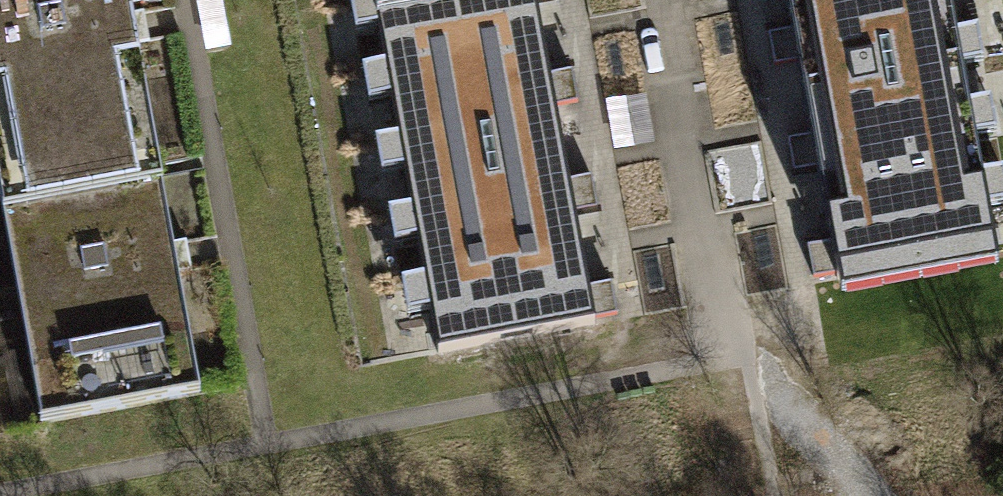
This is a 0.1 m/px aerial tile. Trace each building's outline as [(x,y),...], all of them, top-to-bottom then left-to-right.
[(9,238),(174,206),(180,204),(144,27),(138,0),(0,0),(0,189),(9,238)] [(336,74),(542,40),(536,4),(545,3),(559,0),(344,0),(323,4),(336,74)] [(776,71),(799,67),(979,33),(973,0),(786,0),(793,34),(782,36),(769,39),(776,71)] [(809,122),(811,129),(991,95),(979,33),(799,67),(809,116),(809,122)] [(336,74),(350,147),(556,112),(579,108),(573,76),(561,79),(549,81),(542,40),(336,74)] [(823,200),(1002,166),(1002,160),(991,95),(811,129),(812,141),(789,145),(794,177),(807,175),(818,173),(823,200)] [(350,147),(364,219),(569,183),(567,167),(562,147),(556,112),(350,147)] [(836,280),(847,330),(1002,301),(1002,283),(996,245),(1002,244),(1002,166),(823,200),(831,248),(820,249),(809,251),(814,284),(836,280)] [(364,219),(374,283),(581,249),(576,217),(585,216),(599,214),(592,180),(569,183),(364,219)] [(174,206),(9,238),(42,426),(45,435),(208,402),(184,259),(174,206)] [(374,283),(388,363),(439,353),(441,366),(597,339),(594,325),(618,321),(614,288),(600,290),(589,292),(581,249),(374,283)]
